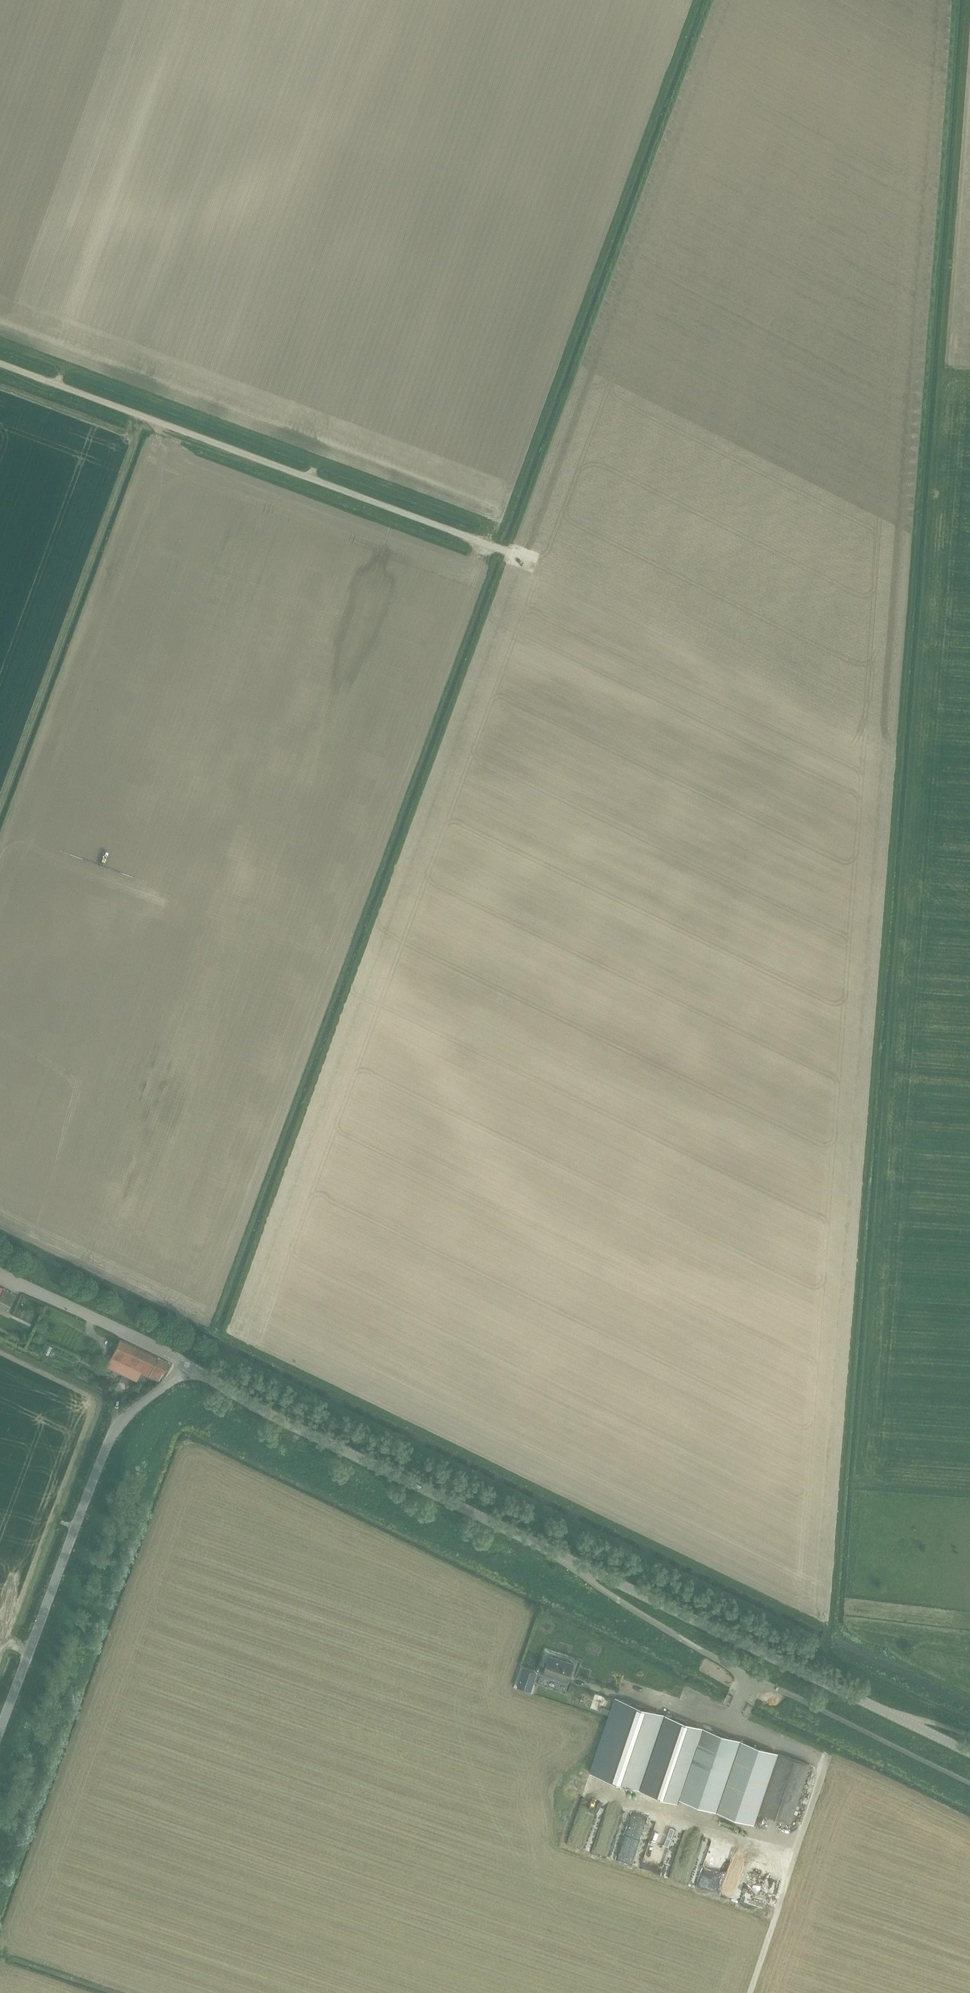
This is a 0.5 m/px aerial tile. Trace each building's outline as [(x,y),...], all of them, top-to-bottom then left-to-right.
[(16,1294),(0,1286),(0,1308),(7,1311),(16,1294)] [(114,1352),(107,1366),(137,1380),(141,1372),(159,1381),(163,1373),(164,1374),(169,1363),(120,1339),(118,1344),(114,1352)] [(549,1656),(543,1674),(567,1682),(573,1664),(549,1656)] [(523,1669),(517,1687),(531,1691),(537,1674),(523,1669)] [(666,1715),(615,1698),(611,1710),(609,1715),(590,1772),(641,1789),(666,1715)] [(601,1707),(600,1712),(609,1715),(611,1710),(601,1707)] [(666,1715),(641,1789),(677,1802),(679,1798),(703,1727),(666,1715)] [(703,1727),(679,1798),(716,1811),(740,1740),(703,1727)] [(778,1753),(740,1740),(716,1811),(755,1824),(759,1812),(778,1753)] [(778,1753),(759,1812),(790,1822),(810,1764),(778,1753)]
